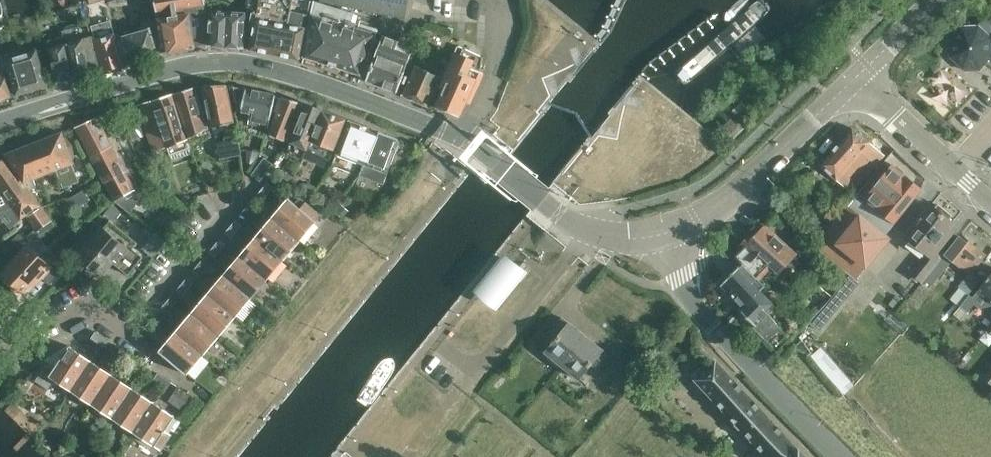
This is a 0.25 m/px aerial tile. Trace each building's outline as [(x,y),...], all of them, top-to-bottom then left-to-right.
[(144,0),(145,9),(156,7),(155,0),(145,0),(144,0)] [(156,7),(157,18),(156,18),(162,53),(196,47),(195,45),(204,44),(206,22),(207,22),(207,12),(206,5),(205,0),(155,0),(156,7)] [(250,50),(298,60),(305,29),(308,30),(314,1),(308,0),(247,0),(246,8),(257,11),(250,50)] [(303,57),(361,75),(376,33),(355,26),(357,23),(352,21),(355,13),(319,1),(314,0),(314,1),(308,30),(303,57)] [(404,16),(407,0),(323,0),(404,16)] [(754,2),(682,65),(676,73),(684,83),(691,79),(767,15),(771,8),(763,0),(760,0),(754,2)] [(210,10),(208,44),(207,46),(225,47),(227,11),(210,10)] [(227,11),(225,47),(243,48),(246,12),(227,11)] [(110,20),(91,26),(91,29),(103,71),(122,65),(114,38),(110,24),(110,20)] [(51,47),(48,47),(56,83),(100,70),(93,36),(91,36),(88,24),(62,30),(63,36),(49,40),(51,47)] [(956,32),(949,39),(949,57),(962,70),(981,69),(990,58),(990,37),(979,25),(961,26),(956,32)] [(150,27),(114,38),(122,65),(158,55),(150,27)] [(383,35),(367,77),(366,80),(397,92),(411,54),(413,47),(412,47),(414,41),(401,36),(399,41),(383,35)] [(6,59),(16,94),(47,86),(37,50),(6,59)] [(460,56),(436,106),(450,113),(459,117),(466,102),(468,103),(471,104),(484,75),(480,73),(482,59),(468,53),(467,52),(463,50),(460,56)] [(11,97),(1,54),(0,54),(0,99),(11,97)] [(416,65),(402,95),(428,106),(441,77),(448,61),(434,55),(426,70),(416,65)] [(926,79),(959,103),(968,90),(935,67),(926,79)] [(226,84),(203,85),(212,126),(212,127),(213,127),(234,122),(234,121),(226,84)] [(194,87),(173,93),(188,138),(200,132),(204,141),(212,136),(209,128),(208,129),(194,87)] [(241,111),(251,113),(248,123),(268,127),(276,95),(245,89),(234,87),(237,102),(243,103),(241,111)] [(173,93),(138,104),(155,153),(170,146),(176,159),(194,152),(188,138),(173,93)] [(276,111),(278,112),(269,134),(287,141),(303,104),(303,103),(281,96),(276,111)] [(306,104),(291,143),(289,148),(304,155),(306,150),(307,150),(308,150),(311,141),(323,111),(311,106),(306,104)] [(311,141),(308,150),(309,150),(305,158),(326,169),(330,161),(334,150),(346,119),(323,111),(311,141)] [(133,113),(123,117),(128,129),(132,140),(142,136),(138,125),(133,113)] [(97,118),(76,127),(115,201),(130,212),(136,205),(139,197),(135,190),(97,118)] [(380,132),(348,120),(336,154),(332,165),(361,176),(364,166),(368,167),(380,132)] [(883,155),(868,142),(852,128),(819,166),(852,192),(883,155)] [(62,132),(44,139),(56,171),(59,179),(62,187),(78,181),(72,165),(75,163),(66,142),(62,132)] [(380,132),(368,167),(364,166),(361,176),(383,186),(399,143),(400,139),(380,132)] [(241,155),(239,137),(216,141),(219,158),(241,155)] [(44,139),(27,146),(39,177),(56,171),(44,139)] [(4,154),(6,157),(24,183),(26,183),(31,190),(36,188),(36,186),(34,179),(39,177),(27,146),(4,154)] [(256,154),(247,152),(246,161),(255,161),(256,154)] [(12,208),(21,220),(26,216),(35,229),(26,236),(29,241),(38,235),(38,236),(44,232),(54,225),(52,221),(52,220),(43,207),(37,198),(31,190),(26,183),(24,183),(6,157),(0,160),(0,212),(12,208)] [(265,158),(253,175),(260,181),(269,171),(274,164),(265,158)] [(892,165),(865,199),(894,222),(921,189),(916,184),(894,167),(892,165)] [(267,182),(257,194),(263,200),(274,187),(267,182)] [(317,188),(308,183),(304,190),(313,195),(317,188)] [(64,201),(58,204),(65,216),(89,201),(83,190),(78,192),(64,201)] [(330,192),(322,200),(332,209),(340,201),(330,192)] [(818,240),(814,245),(834,261),(856,280),(860,276),(890,241),(885,236),(894,222),(865,199),(857,193),(847,205),(822,235),(818,240)] [(288,198),(272,217),(299,241),(316,221),(320,214),(306,202),(301,208),(288,198)] [(252,201),(241,213),(247,219),(258,206),(252,201)] [(340,201),(332,209),(344,220),(351,212),(340,201)] [(931,205),(904,237),(925,254),(909,273),(920,282),(941,256),(957,236),(948,228),(952,222),(948,219),(951,215),(938,205),(935,208),(931,205)] [(283,260),(299,241),(272,217),(256,236),(283,260)] [(235,219),(225,232),(231,238),(242,225),(235,219)] [(80,237),(70,249),(78,255),(77,256),(79,258),(80,262),(85,266),(89,266),(101,275),(112,262),(128,275),(143,257),(132,249),(137,242),(122,230),(110,220),(103,228),(102,227),(101,227),(88,243),(80,237)] [(765,286),(778,272),(795,254),(764,227),(734,256),(742,264),(757,278),(765,286)] [(167,244),(177,252),(187,241),(177,232),(167,244)] [(19,234),(1,250),(8,259),(27,242),(19,234)] [(165,242),(156,234),(143,249),(153,257),(165,242)] [(959,306),(980,279),(971,272),(985,255),(961,234),(944,255),(967,274),(958,286),(961,289),(952,300),(959,306)] [(256,236),(240,255),(267,279),(283,260),(256,236)] [(219,238),(209,251),(215,257),(226,244),(219,238)] [(2,273),(4,275),(4,280),(9,284),(14,284),(24,294),(41,276),(50,284),(66,266),(51,252),(46,252),(41,257),(28,246),(2,273)] [(240,255),(224,274),(251,298),(267,279),(240,255)] [(930,290),(952,263),(943,256),(922,283),(930,290)] [(204,257),(193,270),(199,275),(210,263),(204,257)] [(508,260),(484,289),(499,302),(523,272),(508,260)] [(764,340),(778,326),(769,312),(776,305),(761,290),(765,286),(757,278),(742,264),(721,285),(741,306),(738,309),(754,325),(753,327),(752,326),(751,327),(764,340)] [(977,291),(972,297),(969,294),(959,305),(952,315),(960,321),(967,312),(974,304),(979,309),(990,306),(990,273),(977,291)] [(224,274),(208,293),(235,317),(251,298),(224,274)] [(187,276),(176,289),(183,295),(194,282),(187,276)] [(208,293),(192,312),(219,336),(235,317),(208,293)] [(172,295),(160,308),(167,314),(178,300),(172,295)] [(192,312),(176,331),(203,355),(219,336),(192,312)] [(156,314),(145,327),(151,332),(162,319),(156,314)] [(570,323),(569,323),(562,318),(551,331),(558,337),(546,352),(562,365),(586,336),(570,323)] [(109,340),(95,331),(91,338),(105,348),(109,340)] [(176,331),(159,351),(187,375),(203,355),(176,331)] [(586,336),(562,365),(578,379),(591,363),(598,369),(609,356),(602,350),(602,349),(586,336)] [(116,345),(111,352),(125,361),(130,354),(116,345)] [(54,368),(49,376),(55,379),(71,390),(91,360),(69,346),(68,348),(54,368)] [(66,347),(48,358),(54,368),(68,348),(66,347)] [(643,368),(650,360),(635,347),(628,354),(643,368)] [(136,359),(132,366),(146,375),(150,368),(136,359)] [(91,360),(71,390),(92,404),(112,374),(91,360)] [(690,376),(684,369),(681,373),(687,379),(691,376),(695,380),(696,379),(729,416),(728,416),(744,433),(745,433),(768,456),(806,456),(799,449),(798,450),(715,361),(704,372),(699,367),(690,376)] [(41,370),(35,381),(48,389),(55,379),(49,376),(41,370)] [(171,381),(157,372),(152,379),(166,389),(171,381)] [(112,374),(92,404),(112,418),(132,387),(112,374)] [(178,386),(168,401),(181,410),(192,395),(186,391),(178,386)] [(132,387),(112,418),(133,431),(153,401),(132,387)] [(153,401),(133,431),(154,446),(161,451),(172,435),(165,430),(175,415),(153,401)] [(337,446),(333,452),(339,456),(351,456),(337,446)]
